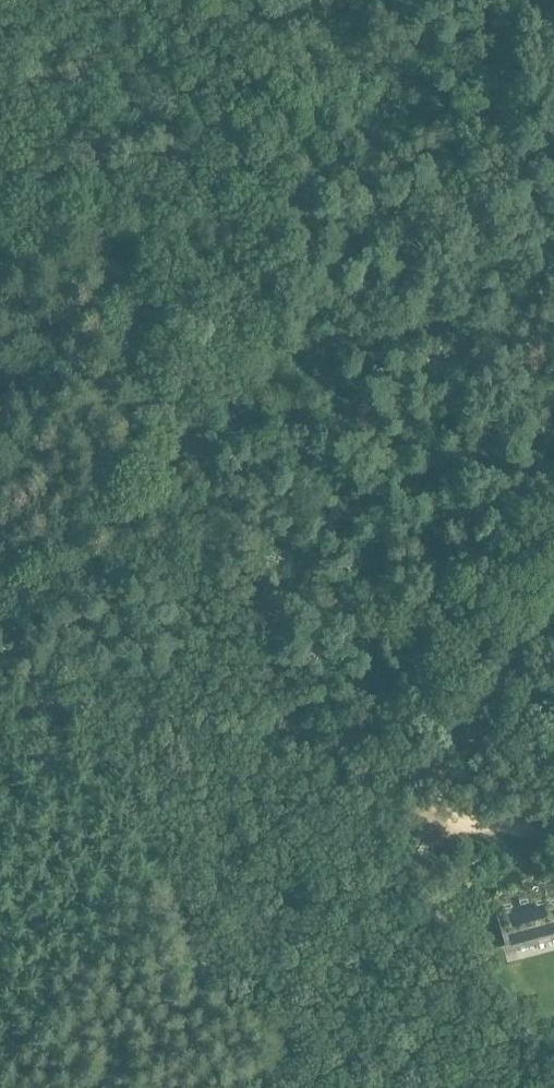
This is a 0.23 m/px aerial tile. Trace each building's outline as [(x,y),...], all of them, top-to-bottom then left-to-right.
[(535,852),(543,881),(495,894),(509,946),(553,934),(553,839),(535,852)]
